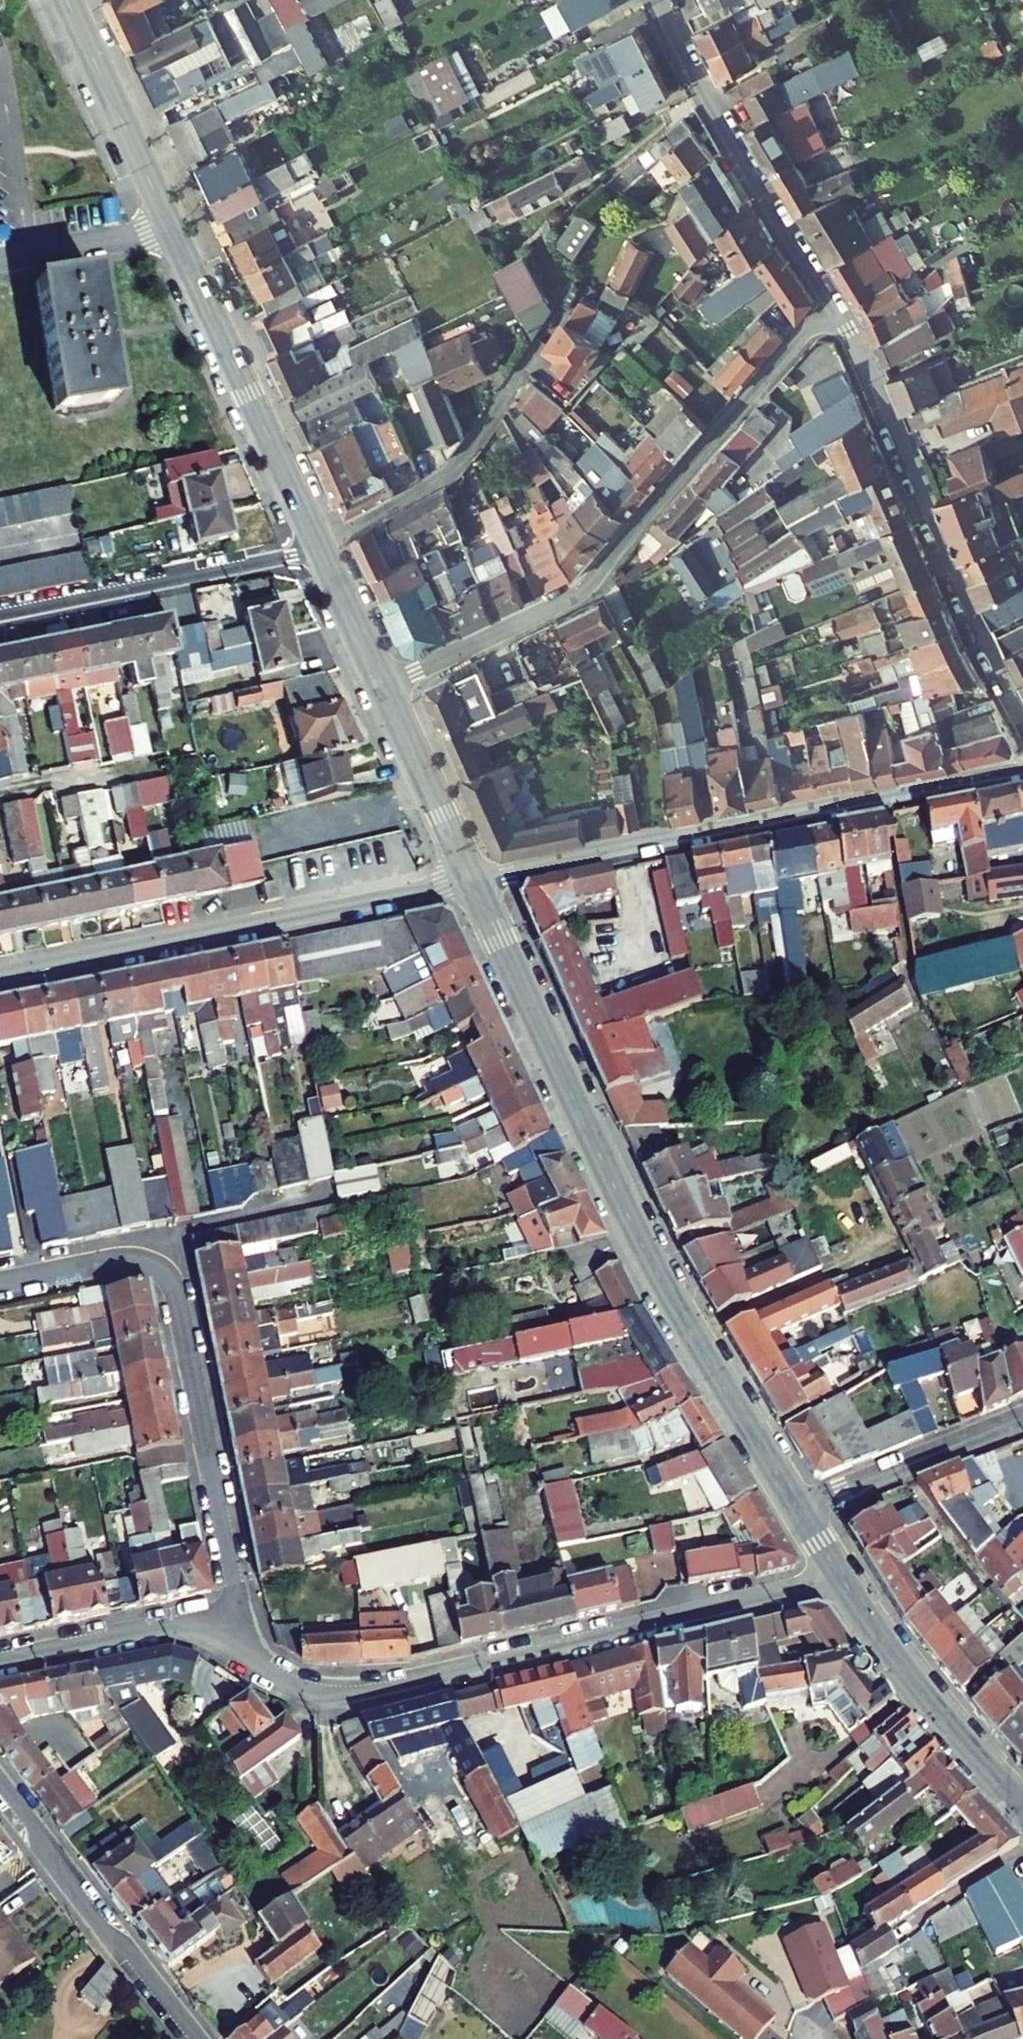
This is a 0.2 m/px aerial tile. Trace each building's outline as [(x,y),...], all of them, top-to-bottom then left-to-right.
[(131,49),(171,29),(158,0),(107,0),(131,49)] [(248,1),(229,11),(255,62),(294,42),(295,41),(288,29),(286,24),(273,0),(261,0),(278,32),(267,38),(248,1)] [(286,24),(332,0),(273,0),(286,24)] [(337,0),(332,0),(286,24),(288,29),(300,23),(306,20),(311,18),(310,14),(337,0)] [(403,21),(392,0),(381,0),(377,2),(391,28),(403,21)] [(574,27),(614,6),(611,0),(562,0),(560,1),(574,27)] [(778,20),(772,7),(769,8),(767,4),(775,0),(729,0),(714,7),(691,19),(708,55),(778,20)] [(881,12),(892,37),(904,32),(892,7),(881,12)] [(708,55),(721,81),(760,62),(754,51),(773,41),(771,37),(799,23),(793,12),(778,20),(708,55)] [(208,19),(134,56),(157,104),(208,78),(203,67),(197,54),(220,43),(208,19)] [(777,48),(783,61),(832,35),(826,22),(777,48)] [(294,42),(304,61),(311,73),(320,69),(308,45),(311,44),(303,28),(300,23),(288,29),(295,41),(294,42)] [(629,73),(654,60),(637,27),(612,40),(620,55),(629,73)] [(340,59),(347,56),(336,31),(328,35),(340,59)] [(294,42),(255,62),(254,63),(264,83),(304,61),(294,42)] [(226,56),(220,43),(197,54),(203,67),(226,56)] [(824,91),(860,72),(850,51),(780,86),(771,69),(739,84),(759,123),(807,99),(824,91)] [(449,109),(470,99),(448,55),(408,75),(430,119),(449,109)] [(609,60),(613,67),(614,67),(616,70),(620,68),(624,75),(629,73),(620,55),(609,60)] [(624,75),(588,94),(595,106),(636,85),(647,106),(672,94),(654,60),(629,73),(624,75)] [(588,94),(624,75),(620,68),(616,70),(614,67),(613,67),(573,88),(579,99),(588,94)] [(811,106),(828,98),(824,91),(807,99),(811,106)] [(797,161),(828,148),(811,106),(807,99),(759,123),(747,129),(772,171),(797,161)] [(189,163),(197,159),(237,140),(228,121),(227,121),(218,102),(171,124),(189,163)] [(454,118),(449,109),(430,119),(434,127),(434,129),(454,118)] [(409,126),(403,113),(389,121),(396,133),(409,126)] [(604,142),(632,128),(624,113),(596,127),(604,142)] [(693,130),(684,118),(623,169),(629,175),(633,180),(666,152),(685,178),(714,157),(694,130),(693,130)] [(286,122),(273,128),(278,138),(291,131),(286,122)] [(247,130),(251,138),(263,132),(259,123),(247,130)] [(434,127),(415,137),(422,151),(441,141),(434,129),(434,127)] [(850,140),(848,152),(860,153),(861,142),(850,140)] [(241,145),(201,164),(216,196),(256,178),(241,145)] [(312,166),(305,153),(256,178),(216,196),(232,229),(272,209),(266,197),(298,180),(295,174),(312,166)] [(592,176),(581,154),(467,212),(476,229),(492,221),(489,215),(500,210),(505,221),(592,176)] [(743,204),(714,157),(685,178),(701,203),(667,226),(692,266),(703,252),(708,246),(717,235),(743,204)] [(845,193),(872,182),(865,164),(853,169),(852,168),(811,185),(797,161),(772,171),(797,212),(845,193)] [(629,175),(623,169),(607,183),(614,187),(629,175)] [(355,181),(349,170),(315,187),(321,199),(355,181)] [(440,198),(454,191),(447,178),(433,185),(440,198)] [(891,232),(894,230),(888,220),(882,211),(863,222),(845,193),(797,212),(830,265),(891,232)] [(717,235),(740,274),(777,245),(748,199),(743,204),(717,235)] [(250,270),(299,246),(284,217),(281,219),(275,207),(272,209),(232,229),(236,240),(236,241),(250,270)] [(894,230),(913,221),(907,209),(888,220),(894,230)] [(598,223),(580,211),(558,245),(576,257),(598,223)] [(876,251),(896,241),(891,232),(830,265),(855,307),(876,293),(869,280),(891,266),(898,279),(899,280),(914,270),(901,248),(881,260),(876,251)] [(632,238),(603,293),(627,305),(655,250),(632,238)] [(293,265),(318,253),(312,240),(299,246),(250,270),(271,312),(307,294),(300,280),(301,280),(293,265)] [(547,243),(498,269),(520,310),(547,295),(538,280),(561,268),(547,243)] [(958,252),(966,249),(964,243),(956,246),(958,252)] [(718,307),(763,272),(799,321),(815,302),(777,245),(740,274),(711,297),(717,305),(718,307)] [(710,257),(715,251),(708,246),(703,252),(710,257)] [(940,248),(930,255),(934,260),(944,253),(940,248)] [(699,305),(711,297),(702,287),(709,280),(699,271),(710,257),(703,252),(692,266),(675,286),(696,307),(699,305)] [(953,285),(967,282),(959,255),(946,262),(950,277),(953,285)] [(945,279),(950,277),(946,262),(940,265),(938,268),(945,279)] [(928,289),(945,279),(938,268),(922,280),(928,289)] [(92,273),(32,282),(53,411),(112,402),(92,273)] [(323,286),(329,297),(346,288),(340,277),(323,286)] [(898,279),(876,293),(855,307),(866,324),(911,299),(899,280),(898,279)] [(915,282),(922,293),(928,289),(922,280),(921,279),(915,282)] [(974,302),(967,282),(953,285),(960,306),(974,302)] [(329,297),(323,286),(307,294),(271,312),(256,318),(273,356),(313,338),(351,321),(345,309),(313,324),(292,334),(289,329),(311,318),(306,308),(329,297)] [(685,320),(696,307),(675,286),(662,300),(685,320)] [(930,316),(920,293),(911,299),(866,324),(875,344),(916,321),(916,320),(930,316)] [(553,307),(547,295),(520,310),(534,336),(553,307)] [(509,304),(505,296),(494,301),(498,309),(509,304)] [(613,355),(616,352),(603,343),(618,318),(584,296),(552,346),(565,355),(561,361),(581,374),(582,373),(591,379),(613,355)] [(717,305),(711,297),(699,305),(705,313),(717,305)] [(652,310),(661,319),(667,313),(670,316),(667,320),(670,323),(667,325),(674,332),(685,320),(662,300),(652,310)] [(934,339),(956,327),(943,304),(930,316),(933,322),(934,339)] [(642,342),(661,319),(652,310),(624,343),(626,345),(654,372),(663,363),(642,342)] [(736,341),(762,364),(784,337),(760,316),(736,341)] [(885,366),(934,339),(933,322),(930,316),(916,320),(916,321),(875,344),(885,366)] [(341,353),(325,361),(320,350),(318,350),(313,338),(273,356),(291,395),(368,359),(396,346),(422,333),(414,317),(352,347),(349,342),(343,345),(340,352),(341,353)] [(292,334),(313,324),(311,318),(289,329),(292,334)] [(499,358),(505,355),(495,331),(489,334),(499,358)] [(448,459),(466,437),(422,333),(396,346),(407,371),(416,382),(448,459)] [(499,358),(489,334),(474,340),(471,333),(431,350),(448,390),(488,373),(485,365),(499,359),(499,358)] [(762,364),(736,341),(727,350),(709,368),(736,393),(762,364)] [(709,368),(727,350),(718,342),(701,360),(709,368)] [(615,357),(626,345),(624,343),(616,352),(613,355),(615,357)] [(658,389),(664,382),(654,372),(626,345),(615,357),(642,383),(646,378),(658,389)] [(291,395),(302,419),(353,395),(379,384),(368,359),(291,395)] [(963,383),(964,387),(956,390),(950,374),(937,379),(931,363),(891,378),(911,430),(937,419),(1022,388),(1022,360),(963,383)] [(730,398),(736,393),(709,368),(704,374),(730,398)] [(686,397),(695,387),(676,369),(667,379),(686,397)] [(607,394),(611,390),(599,379),(595,383),(607,394)] [(564,409),(532,383),(518,403),(526,410),(545,431),(564,409)] [(963,491),(999,477),(991,458),(1022,447),(1015,430),(1022,427),(1022,388),(937,419),(943,435),(995,415),(1002,434),(956,451),(962,466),(955,469),(963,491)] [(774,465),(782,473),(866,416),(856,392),(792,434),(799,445),(774,465)] [(709,426),(675,394),(646,425),(652,431),(680,457),(709,426)] [(302,419),(314,446),(371,421),(364,419),(353,395),(302,419)] [(724,485),(777,424),(757,407),(693,481),(709,495),(706,498),(716,509),(720,514),(738,501),(724,485)] [(517,420),(533,443),(538,439),(550,454),(580,487),(569,499),(576,509),(610,538),(627,518),(576,464),(545,431),(526,410),(517,420)] [(821,462),(829,480),(830,480),(835,477),(838,482),(846,478),(847,479),(883,456),(866,416),(782,473),(778,475),(784,485),(821,462)] [(393,418),(379,424),(371,421),(314,446),(338,499),(360,489),(356,478),(376,469),(375,465),(395,456),(408,450),(393,418)] [(497,428),(502,434),(510,430),(503,418),(497,428)] [(627,452),(605,431),(597,441),(652,490),(680,457),(652,431),(637,448),(634,445),(627,452)] [(652,490),(597,441),(576,464),(627,518),(652,490)] [(420,479),(408,450),(395,456),(398,465),(400,464),(411,484),(420,479)] [(543,460),(538,452),(532,456),(536,464),(543,460)] [(223,507),(211,454),(150,469),(151,475),(161,473),(170,508),(152,512),(155,523),(187,515),(223,507)] [(835,477),(830,480),(838,496),(889,470),(883,456),(847,479),(846,478),(838,482),(835,477)] [(536,464),(545,479),(553,475),(544,460),(543,460),(536,464)] [(347,518),(395,494),(384,473),(376,469),(356,478),(360,489),(338,499),(347,518)] [(1022,492),(1022,469),(999,477),(963,491),(938,499),(963,559),(1012,538),(1022,535),(1010,497),(1022,492)] [(911,521),(889,470),(838,496),(819,507),(825,520),(830,530),(864,513),(875,538),(884,534),(884,533),(911,521)] [(784,485),(778,475),(738,501),(720,514),(731,544),(741,571),(747,587),(777,576),(817,559),(798,528),(771,542),(756,514),(780,501),(774,492),(784,485)] [(838,496),(830,480),(829,480),(787,501),(790,505),(785,509),(793,520),(819,507),(838,496)] [(709,495),(693,481),(651,529),(667,543),(654,554),(658,560),(684,538),(680,534),(695,518),(700,524),(716,509),(706,498),(709,495)] [(551,504),(540,483),(530,489),(538,507),(533,510),(535,514),(531,516),(543,540),(530,545),(533,550),(520,556),(527,572),(538,596),(573,578),(574,579),(596,554),(562,525),(551,504)] [(74,514),(69,486),(56,489),(61,517),(74,514)] [(440,523),(446,535),(461,528),(446,486),(387,517),(409,559),(421,554),(412,531),(427,523),(431,528),(440,523)] [(61,517),(56,489),(43,491),(48,519),(61,517)] [(30,494),(35,522),(48,519),(43,491),(30,494)] [(30,494),(17,497),(22,525),(35,522),(30,494)] [(504,513),(513,508),(507,495),(497,499),(504,513)] [(569,499),(566,495),(551,504),(562,525),(596,554),(610,538),(576,509),(569,499)] [(17,497),(4,499),(9,527),(22,525),(17,497)] [(0,500),(0,529),(9,527),(4,499),(0,500)] [(223,507),(187,515),(194,545),(231,537),(223,507)] [(813,527),(825,520),(819,507),(793,520),(798,528),(817,559),(830,554),(813,527)] [(373,576),(409,559),(387,517),(354,535),(373,576)] [(501,554),(475,566),(497,617),(527,603),(515,578),(527,572),(520,556),(516,546),(508,529),(503,519),(489,525),(501,554)] [(934,577),(911,521),(884,533),(884,534),(875,538),(842,551),(805,566),(815,592),(896,558),(909,587),(934,577)] [(508,529),(516,546),(524,542),(517,525),(508,529)] [(451,542),(464,536),(461,528),(446,535),(449,542),(451,542)] [(723,550),(711,530),(703,536),(715,555),(723,550)] [(714,589),(741,571),(731,544),(723,550),(715,555),(703,536),(703,535),(675,554),(702,597),(714,589)] [(1022,560),(1012,538),(963,559),(961,560),(972,584),(1015,564),(1022,560)] [(423,565),(455,551),(451,542),(449,542),(421,554),(409,559),(373,576),(384,599),(430,579),(429,578),(423,565)] [(87,581),(82,553),(68,556),(74,584),(87,581)] [(74,584),(68,556),(56,558),(61,586),(74,584)] [(61,586),(56,558),(43,561),(48,589),(61,586)] [(472,558),(449,569),(466,605),(457,610),(467,632),(497,617),(475,566),(472,558)] [(48,589),(43,561),(30,564),(35,591),(48,589)] [(35,591),(30,564),(17,566),(22,594),(35,591)] [(983,609),(984,608),(1022,586),(1022,575),(1020,576),(1015,564),(972,584),(983,609)] [(22,594),(17,566),(4,569),(9,596),(22,594)] [(4,569),(0,569),(0,598),(9,596),(4,569)] [(457,610),(466,605),(449,569),(440,573),(444,583),(418,595),(426,615),(398,629),(408,650),(419,654),(447,641),(430,603),(438,599),(440,605),(457,610)] [(741,571),(714,589),(722,601),(731,599),(747,587),(741,571)] [(444,583),(440,573),(429,578),(430,579),(384,599),(398,629),(426,615),(418,595),(444,583)] [(747,587),(754,610),(760,607),(755,593),(780,583),(777,576),(747,587)] [(899,618),(945,604),(934,577),(909,587),(834,617),(841,637),(864,630),(882,624),(883,624),(880,616),(895,609),(899,618)] [(995,627),(1022,613),(1022,586),(984,608),(995,627)] [(219,621),(213,588),(193,592),(200,625),(216,622),(219,621)] [(615,624),(604,599),(559,621),(585,675),(611,729),(612,731),(617,729),(626,724),(607,685),(610,684),(595,653),(604,649),(596,633),(615,624)] [(906,634),(888,640),(884,630),(867,635),(873,654),(874,658),(955,627),(945,604),(899,618),(906,634)] [(207,655),(287,637),(280,606),(242,615),(245,628),(219,634),(216,622),(200,625),(200,626),(207,655)] [(738,614),(725,621),(734,637),(746,631),(738,614)] [(200,626),(170,631),(167,617),(138,623),(149,678),(156,712),(168,709),(164,689),(168,688),(162,656),(174,653),(179,675),(209,668),(207,655),(200,626)] [(752,648),(787,635),(781,620),(748,634),(752,648)] [(559,621),(510,644),(516,656),(521,654),(533,677),(493,693),(482,667),(457,677),(455,671),(432,683),(428,692),(444,730),(551,688),(585,675),(559,621)] [(106,629),(113,666),(127,663),(131,682),(149,678),(138,623),(106,629)] [(867,635),(884,630),(882,624),(864,630),(867,635)] [(997,637),(1022,686),(1022,625),(997,637)] [(874,658),(873,654),(866,656),(860,658),(865,672),(881,666),(894,661),(900,677),(901,676),(920,671),(965,650),(962,643),(955,627),(874,658)] [(84,688),(116,682),(113,666),(106,629),(73,636),(84,687),(84,688)] [(750,708),(761,756),(745,759),(754,806),(786,800),(770,735),(770,734),(765,711),(759,685),(755,666),(752,648),(748,634),(736,641),(740,661),(751,708),(750,708)] [(866,656),(873,654),(867,635),(860,638),(866,656)] [(63,739),(69,767),(93,762),(87,735),(77,737),(67,691),(84,687),(73,636),(44,642),(51,678),(57,708),(62,734),(63,739)] [(179,675),(181,686),(211,679),(210,673),(255,663),(261,689),(297,681),(287,637),(207,655),(209,668),(179,675)] [(642,670),(655,664),(643,638),(630,645),(642,670)] [(724,664),(740,661),(736,641),(721,650),(724,664)] [(51,678),(44,642),(14,648),(21,684),(51,678)] [(26,775),(11,700),(24,698),(21,684),(14,648),(0,650),(0,729),(10,778),(26,775)] [(952,686),(981,679),(965,650),(920,671),(901,676),(903,685),(852,699),(855,712),(864,710),(890,702),(932,691),(952,686)] [(457,677),(482,667),(479,660),(455,671),(457,677)] [(887,681),(900,677),(894,661),(881,666),(887,681)] [(772,682),(766,663),(755,666),(759,685),(772,682)] [(653,692),(666,685),(655,664),(642,670),(653,692)] [(745,759),(732,698),(716,702),(725,745),(711,748),(708,736),(707,736),(693,669),(678,680),(678,681),(681,696),(690,741),(705,815),(754,806),(745,759)] [(261,689),(203,701),(205,716),(283,699),(298,761),(338,753),(358,749),(323,675),(297,681),(261,689)] [(666,700),(681,696),(678,681),(663,689),(666,700)] [(778,683),(763,686),(767,706),(782,703),(778,683)] [(959,710),(952,686),(932,691),(954,766),(1016,753),(1019,746),(993,699),(959,710)] [(559,707),(558,706),(551,688),(444,730),(465,776),(497,766),(486,741),(501,735),(500,733),(535,718),(535,717),(559,707)] [(653,704),(666,700),(663,689),(649,696),(653,704)] [(903,708),(909,732),(907,732),(908,734),(900,737),(898,728),(891,730),(904,777),(954,766),(932,691),(890,702),(893,711),(903,708)] [(132,759),(142,757),(130,696),(120,699),(124,720),(131,753),(132,759)] [(893,711),(890,702),(864,710),(882,781),(904,777),(891,730),(898,728),(893,711)] [(49,736),(62,734),(57,708),(44,711),(49,736)] [(781,732),(776,709),(765,711),(770,734),(781,732)] [(858,786),(882,781),(864,710),(855,712),(821,722),(825,739),(844,733),(848,744),(858,786)] [(131,753),(124,720),(103,724),(110,758),(131,753)] [(805,726),(807,737),(817,735),(814,723),(805,726)] [(807,737),(805,726),(770,735),(786,800),(818,794),(812,759),(793,764),(789,744),(808,739),(807,737)] [(10,778),(0,729),(0,780),(10,778)] [(526,756),(529,766),(612,740),(612,739),(612,731),(611,729),(526,755),(526,756)] [(93,734),(87,735),(93,762),(98,761),(93,734)] [(56,770),(69,767),(63,739),(50,741),(56,770)] [(676,821),(705,815),(690,741),(661,746),(676,821)] [(818,794),(858,786),(848,744),(828,752),(826,743),(809,747),(812,759),(818,794)] [(604,775),(615,774),(613,752),(602,753),(604,775)] [(305,805),(347,796),(338,753),(298,761),(296,762),(305,805)] [(465,776),(472,792),(518,774),(531,769),(529,766),(526,756),(497,766),(465,776)] [(292,808),(305,805),(296,762),(282,765),(292,808)] [(178,840),(164,768),(149,771),(161,832),(144,836),(144,838),(150,868),(157,904),(190,898),(178,840)] [(534,779),(531,769),(518,774),(523,784),(534,779)] [(640,828),(631,772),(615,775),(618,807),(623,830),(640,828)] [(588,838),(583,814),(528,825),(512,788),(523,784),(518,774),(472,792),(499,852),(507,856),(589,839),(588,838)] [(213,798),(225,799),(226,784),(214,783),(213,798)] [(134,785),(110,790),(115,813),(124,812),(130,841),(144,838),(144,836),(134,785)] [(985,859),(994,857),(1022,850),(1022,791),(973,800),(985,859)] [(85,850),(101,847),(96,823),(105,822),(100,794),(99,792),(75,796),(85,850)] [(100,794),(105,822),(110,821),(105,793),(100,794)] [(59,871),(69,922),(98,916),(88,865),(85,850),(75,796),(60,799),(70,853),(72,853),(75,867),(59,870),(59,871)] [(273,813),(282,811),(279,799),(270,801),(273,813)] [(69,922),(59,871),(42,874),(39,860),(41,860),(29,800),(15,803),(27,862),(30,881),(40,928),(69,922)] [(925,809),(932,846),(957,841),(965,881),(985,878),(987,878),(987,876),(988,876),(985,859),(973,800),(925,809)] [(13,865),(27,862),(15,803),(1,806),(13,865)] [(618,807),(583,814),(588,838),(623,830),(618,807)] [(866,867),(867,877),(891,873),(886,841),(893,840),(890,816),(859,821),(866,867)] [(248,836),(244,821),(210,829),(213,842),(248,836)] [(849,913),(864,911),(861,886),(859,886),(856,869),(866,867),(859,821),(836,826),(849,913)] [(852,933),(899,926),(896,907),(864,911),(849,913),(836,826),(810,831),(818,879),(822,905),(834,903),(838,924),(850,922),(852,933)] [(210,829),(197,836),(200,855),(250,845),(248,836),(213,842),(210,829)] [(806,993),(795,915),(796,915),(793,895),(801,894),(799,883),(818,879),(810,831),(769,840),(781,920),(791,987),(791,994),(806,993)] [(250,845),(200,855),(197,836),(178,840),(190,898),(259,885),(250,845)] [(753,896),(758,926),(771,924),(771,921),(781,920),(769,840),(746,844),(754,896),(753,896)] [(901,888),(930,885),(926,864),(909,868),(904,841),(894,842),(901,888)] [(732,930),(744,929),(739,899),(753,896),(754,896),(746,844),(717,850),(732,930)] [(717,850),(666,860),(668,871),(675,907),(699,902),(702,912),(711,910),(714,925),(720,950),(735,948),(732,930),(717,850)] [(985,859),(988,876),(998,874),(994,857),(985,859)] [(98,916),(128,910),(121,873),(118,859),(88,865),(98,916)] [(128,910),(157,904),(150,868),(121,873),(128,910)] [(614,898),(609,871),(526,888),(520,900),(540,945),(562,935),(555,921),(574,912),(572,907),(614,898)] [(652,875),(672,959),(688,955),(677,911),(676,911),(675,907),(668,871),(652,875)] [(998,874),(988,876),(987,876),(987,878),(985,878),(988,902),(1022,896),(1022,871),(998,874)] [(1,887),(10,934),(40,928),(30,881),(1,887)] [(0,883),(0,936),(10,934),(1,887),(0,883)] [(275,883),(259,887),(263,903),(279,900),(275,883)] [(907,924),(941,918),(935,884),(930,885),(901,888),(907,924)] [(869,892),(871,905),(895,902),(893,889),(869,892)] [(702,912),(705,926),(714,925),(711,910),(702,912)] [(460,938),(451,917),(442,912),(286,944),(295,988),(383,974),(460,938)] [(771,924),(776,959),(781,958),(785,987),(791,987),(781,920),(771,921),(771,924)] [(838,924),(840,934),(852,933),(850,922),(838,924)] [(632,1027),(620,1000),(598,1008),(566,934),(562,935),(540,945),(582,1044),(632,1027)] [(1011,939),(1021,974),(1022,977),(1022,936),(1011,939)] [(395,999),(472,962),(460,938),(383,974),(395,999)] [(890,971),(906,962),(901,944),(896,944),(895,939),(885,941),(890,971)] [(914,964),(913,982),(916,993),(929,1019),(952,1013),(947,992),(1021,974),(1011,939),(914,964)] [(291,1048),(284,1011),(300,1008),(295,988),(286,944),(259,949),(280,1051),(291,1048)] [(280,1051),(259,949),(232,955),(241,999),(247,1030),(262,1026),(268,1055),(272,1054),(273,1059),(281,1058),(280,1051)] [(235,1021),(231,1001),(241,999),(232,955),(204,960),(222,1046),(234,1043),(230,1022),(235,1021)] [(201,1029),(209,1069),(226,1066),(222,1046),(204,960),(165,969),(174,1012),(176,1020),(197,1015),(200,1029),(201,1029)] [(407,1024),(484,988),(472,962),(395,999),(407,1024)] [(168,1120),(150,1034),(167,1030),(164,1014),(174,1012),(165,969),(127,976),(147,1084),(155,1122),(168,1120)] [(886,1022),(912,1007),(890,971),(869,984),(871,988),(877,997),(874,998),(886,1022)] [(769,996),(766,973),(740,976),(744,998),(769,996)] [(693,975),(620,1000),(632,1027),(642,1023),(700,1003),(693,975)] [(112,1047),(128,1044),(136,1086),(147,1084),(127,976),(100,982),(108,1026),(112,1047)] [(94,1094),(109,1091),(96,1028),(108,1026),(100,982),(73,987),(94,1090),(94,1094)] [(68,1056),(74,1054),(82,1092),(94,1090),(73,987),(45,993),(54,1037),(64,1035),(68,1056)] [(390,1042),(411,1035),(430,1026),(434,1035),(447,1030),(449,1035),(455,1032),(455,1033),(460,1031),(464,1041),(501,1024),(484,988),(407,1024),(386,1028),(390,1042)] [(874,998),(877,997),(871,988),(861,995),(867,1003),(842,1018),(866,1066),(876,1061),(863,1036),(886,1022),(874,998)] [(54,1093),(47,1060),(58,1057),(54,1037),(45,993),(18,998),(27,1042),(32,1066),(38,1096),(54,1093)] [(12,1045),(27,1042),(18,998),(0,1002),(0,1048),(12,1045)] [(306,1043),(320,1040),(315,1014),(301,1017),(306,1043)] [(642,1023),(632,1027),(582,1044),(605,1095),(633,1085),(669,1073),(659,1052),(653,1055),(642,1023)] [(431,1102),(440,1098),(518,1061),(501,1024),(464,1041),(462,1042),(467,1053),(446,1062),(453,1075),(423,1088),(427,1095),(431,1102)] [(411,1035),(415,1044),(434,1035),(430,1026),(411,1035)] [(902,1049),(909,1046),(900,1027),(894,1030),(902,1049)] [(902,1049),(894,1030),(887,1032),(896,1051),(902,1049)] [(960,1085),(973,1079),(954,1038),(940,1042),(960,1085)] [(27,1042),(12,1045),(17,1069),(32,1066),(27,1042)] [(483,1090),(490,1104),(530,1086),(518,1061),(440,1098),(446,1107),(483,1090)] [(32,1120),(42,1118),(38,1096),(32,1066),(17,1069),(12,1070),(22,1122),(32,1120)] [(767,1072),(764,1086),(777,1089),(779,1074),(767,1072)] [(316,1092),(332,1089),(330,1079),(314,1082),(316,1092)] [(658,1129),(667,1129),(664,1105),(643,1106),(633,1085),(605,1095),(623,1130),(658,1129)] [(455,1132),(462,1148),(541,1111),(530,1086),(490,1104),(494,1113),(455,1132)] [(414,1102),(418,1108),(431,1102),(427,1095),(414,1102)] [(323,1109),(330,1107),(327,1096),(320,1098),(323,1109)] [(307,1102),(311,1122),(322,1120),(318,1100),(307,1102)] [(514,1155),(554,1136),(541,1111),(462,1148),(435,1154),(437,1164),(438,1167),(469,1159),(487,1150),(489,1154),(509,1145),(514,1155)] [(868,1136),(892,1124),(887,1114),(863,1127),(868,1136)] [(199,1217),(179,1117),(168,1120),(155,1122),(172,1203),(176,1222),(199,1217)] [(32,1120),(38,1149),(48,1147),(42,1118),(32,1120)] [(311,1122),(298,1124),(309,1183),(334,1179),(333,1176),(322,1120),(311,1122)] [(858,1148),(873,1178),(910,1159),(892,1124),(868,1136),(855,1143),(858,1148)] [(635,1158),(665,1144),(658,1129),(623,1130),(635,1158)] [(1001,1151),(1012,1146),(1005,1130),(994,1135),(1001,1151)] [(502,1161),(510,1177),(529,1167),(537,1184),(507,1196),(518,1220),(584,1198),(554,1136),(514,1155),(502,1161)] [(280,1190),(307,1184),(298,1139),(270,1145),(280,1190)] [(847,1153),(858,1148),(855,1143),(844,1148),(847,1153)] [(509,1145),(489,1154),(494,1164),(514,1155),(509,1145)] [(687,1154),(692,1165),(710,1158),(704,1146),(687,1154)] [(36,1213),(43,1248),(68,1244),(59,1201),(48,1147),(38,1149),(15,1154),(27,1214),(36,1213)] [(113,1190),(121,1233),(149,1227),(133,1147),(105,1153),(113,1190)] [(815,1177),(849,1159),(847,1153),(844,1148),(809,1166),(815,1177)] [(776,1153),(743,1162),(742,1160),(716,1166),(711,1157),(710,1158),(692,1165),(687,1154),(686,1151),(641,1172),(653,1199),(719,1183),(745,1177),(774,1168),(776,1153)] [(421,1157),(423,1167),(437,1164),(435,1154),(421,1157)] [(910,1159),(873,1178),(890,1211),(927,1193),(910,1159)] [(14,1217),(4,1164),(0,1162),(0,1257),(13,1254),(6,1218),(14,1217)] [(250,1169),(256,1195),(276,1191),(271,1165),(250,1169)] [(339,1200),(379,1191),(373,1167),(333,1176),(334,1179),(339,1200)] [(208,1177),(215,1214),(242,1208),(254,1196),(248,1169),(208,1177)] [(767,1202),(728,1218),(719,1183),(653,1199),(681,1255),(795,1211),(790,1199),(781,1180),(764,1188),(770,1201),(774,1210),(771,1211),(767,1202)] [(87,1195),(96,1238),(121,1233),(113,1190),(87,1195)] [(944,1227),(942,1223),(927,1193),(890,1211),(907,1245),(928,1235),(944,1227)] [(96,1238),(87,1195),(59,1201),(68,1244),(96,1238)] [(795,1211),(802,1227),(810,1223),(798,1195),(790,1199),(795,1211)] [(517,1234),(528,1258),(563,1251),(606,1242),(584,1198),(518,1220),(524,1230),(517,1234)] [(172,1203),(149,1208),(152,1227),(176,1222),(172,1203)] [(321,1233),(343,1228),(338,1206),(191,1238),(194,1258),(240,1249),(274,1242),(321,1233)] [(820,1269),(820,1268),(809,1245),(802,1227),(795,1211),(681,1255),(715,1315),(820,1269)] [(998,1229),(1003,1239),(1022,1230),(1022,1223),(1020,1217),(998,1229)] [(932,1242),(948,1234),(944,1227),(928,1235),(932,1242)] [(321,1233),(323,1243),(345,1238),(343,1228),(321,1233)] [(1022,1280),(1022,1230),(1003,1239),(1022,1280)] [(962,1263),(956,1251),(953,1244),(937,1252),(932,1242),(928,1235),(907,1245),(916,1263),(910,1266),(909,1265),(916,1283),(960,1263),(962,1263)] [(809,1245),(820,1268),(844,1258),(839,1246),(828,1251),(823,1239),(809,1245)] [(276,1253),(274,1242),(240,1249),(242,1260),(276,1253)] [(581,1286),(575,1288),(589,1317),(566,1321),(567,1325),(568,1329),(642,1314),(606,1242),(563,1251),(581,1286)] [(398,1260),(404,1259),(406,1273),(416,1270),(412,1244),(396,1247),(398,1260)] [(324,1251),(326,1261),(350,1256),(348,1246),(324,1251)] [(967,1266),(973,1264),(970,1257),(969,1258),(963,1248),(956,1251),(962,1263),(964,1261),(967,1266)] [(295,1254),(294,1250),(276,1253),(242,1260),(240,1249),(194,1258),(200,1286),(297,1266),(295,1254)] [(306,1265),(304,1252),(295,1254),(297,1266),(306,1265)] [(250,1304),(248,1290),(310,1278),(308,1264),(306,1265),(297,1266),(200,1286),(205,1313),(250,1304)] [(909,1265),(848,1288),(833,1294),(840,1306),(844,1315),(918,1286),(916,1283),(909,1265)] [(833,1294),(848,1288),(843,1278),(828,1285),(829,1285),(833,1294)] [(40,1335),(155,1313),(149,1285),(105,1294),(104,1288),(79,1293),(82,1311),(67,1314),(67,1312),(35,1318),(39,1335),(40,1335)] [(829,1285),(752,1319),(752,1318),(724,1330),(749,1373),(798,1350),(792,1339),(784,1345),(777,1334),(840,1306),(833,1294),(829,1285)] [(428,1323),(421,1297),(410,1299),(417,1326),(428,1323)] [(332,1315),(330,1305),(293,1312),(293,1311),(274,1315),(273,1312),(253,1316),(250,1304),(205,1313),(211,1340),(296,1322),(332,1315)] [(496,1323),(500,1343),(551,1333),(550,1329),(546,1312),(496,1323)] [(114,1339),(116,1348),(160,1339),(155,1313),(40,1335),(42,1349),(73,1343),(74,1345),(94,1341),(94,1343),(114,1339)] [(519,1363),(519,1365),(572,1354),(581,1395),(618,1390),(619,1392),(649,1383),(656,1382),(678,1370),(642,1314),(568,1329),(551,1333),(500,1343),(482,1347),(441,1356),(446,1376),(447,1380),(470,1375),(470,1373),(519,1363)] [(1000,1355),(989,1320),(979,1323),(987,1347),(972,1353),(977,1365),(976,1366),(979,1389),(982,1414),(1010,1404),(1000,1356),(1000,1355)] [(282,1353),(279,1338),(298,1334),(296,1322),(211,1340),(216,1366),(261,1357),(279,1354),(282,1353)] [(812,1344),(818,1355),(852,1337),(848,1327),(812,1344)] [(482,1347),(478,1328),(435,1337),(438,1350),(441,1356),(482,1347)] [(957,1345),(952,1329),(933,1336),(935,1340),(939,1351),(957,1345)] [(49,1389),(165,1366),(160,1339),(116,1348),(44,1362),(49,1389)] [(907,1349),(911,1363),(939,1354),(939,1351),(935,1340),(907,1349)] [(952,1400),(979,1389),(976,1366),(977,1365),(972,1353),(967,1341),(957,1345),(939,1351),(939,1354),(947,1375),(944,1376),(952,1400)] [(811,1363),(819,1358),(818,1355),(812,1344),(802,1348),(811,1363)] [(801,1369),(800,1368),(811,1363),(802,1348),(798,1350),(749,1373),(761,1393),(801,1369)] [(1010,1404),(1022,1398),(1022,1348),(1000,1356),(1010,1404)] [(438,1350),(427,1352),(430,1361),(428,1367),(431,1379),(446,1376),(441,1356),(438,1350)] [(291,1362),(289,1352),(282,1353),(279,1354),(281,1364),(291,1362)] [(339,1370),(360,1365),(358,1354),(310,1364),(309,1358),(291,1362),(281,1364),(263,1368),(261,1357),(216,1366),(221,1393),(339,1370)] [(921,1439),(937,1433),(916,1385),(939,1377),(944,1376),(947,1375),(939,1354),(911,1363),(886,1371),(892,1391),(898,1389),(910,1413),(921,1439)] [(831,1392),(819,1372),(831,1366),(825,1355),(819,1358),(811,1363),(800,1368),(801,1369),(761,1393),(779,1423),(807,1407),(807,1408),(831,1393),(831,1392)] [(861,1357),(853,1361),(861,1374),(867,1371),(861,1357)] [(37,1391),(40,1406),(125,1390),(127,1402),(171,1394),(165,1366),(49,1389),(37,1391)] [(339,1370),(221,1393),(227,1420),(272,1411),(270,1400),(290,1396),(289,1391),(341,1381),(339,1370)] [(631,1436),(700,1404),(678,1370),(656,1382),(665,1395),(626,1412),(618,1415),(577,1424),(580,1440),(584,1439),(623,1432),(629,1429),(631,1436)] [(939,1377),(946,1401),(952,1400),(944,1376),(939,1377)] [(626,1412),(665,1395),(656,1382),(649,1383),(619,1392),(626,1412)] [(127,1402),(129,1412),(109,1416),(108,1412),(76,1418),(78,1428),(44,1434),(46,1445),(176,1420),(171,1394),(127,1402)] [(821,1480),(921,1439),(910,1413),(863,1435),(842,1396),(783,1430),(814,1477),(821,1480)] [(444,1422),(456,1419),(452,1403),(441,1405),(444,1422)] [(690,1437),(700,1453),(722,1440),(700,1404),(631,1436),(629,1429),(623,1432),(584,1439),(589,1464),(638,1455),(654,1449),(655,1454),(690,1437)] [(482,1465),(491,1464),(484,1428),(519,1421),(516,1407),(472,1416),(482,1465)] [(315,1417),(314,1413),(274,1421),(272,1411),(227,1420),(232,1446),(347,1423),(345,1411),(315,1417)] [(493,1535),(481,1476),(478,1476),(465,1418),(456,1419),(469,1481),(475,1508),(480,1535),(480,1538),(493,1535)] [(52,1473),(92,1465),(90,1453),(135,1445),(138,1456),(181,1448),(176,1420),(46,1445),(52,1473)] [(237,1473),(282,1464),(281,1454),(309,1449),(308,1442),(350,1434),(347,1423),(232,1446),(237,1473)] [(756,1495),(722,1440),(700,1453),(647,1471),(653,1488),(662,1485),(662,1487),(694,1476),(710,1471),(733,1509),(756,1495)] [(141,1475),(185,1466),(181,1448),(138,1456),(141,1475)] [(986,1533),(972,1514),(979,1508),(992,1503),(985,1488),(1002,1479),(992,1453),(972,1461),(971,1460),(917,1482),(975,1559),(994,1542),(1005,1530),(1018,1520),(1018,1518),(1014,1512),(986,1533)] [(367,1475),(364,1463),(306,1475),(305,1471),(285,1475),(282,1464),(237,1473),(243,1500),(308,1487),(329,1482),(365,1475),(367,1475)] [(159,1485),(188,1479),(185,1466),(141,1475),(144,1492),(167,1601),(194,1596),(185,1551),(173,1554),(159,1485)] [(483,1475),(485,1483),(498,1479),(496,1471),(483,1475)] [(570,1483),(567,1471),(540,1477),(543,1489),(570,1483)] [(694,1476),(714,1515),(722,1512),(733,1509),(710,1471),(694,1476)] [(329,1482),(331,1494),(368,1487),(365,1475),(329,1482)] [(464,1510),(465,1510),(475,1508),(469,1481),(459,1483),(464,1510)] [(550,1515),(577,1509),(571,1482),(570,1483),(543,1489),(550,1515)] [(243,1500),(248,1526),(313,1513),(308,1487),(243,1500)] [(117,1581),(123,1611),(167,1601),(144,1492),(129,1496),(131,1506),(130,1507),(137,1539),(129,1541),(134,1562),(130,1563),(133,1579),(130,1579),(130,1578),(117,1581)] [(769,1544),(782,1536),(756,1495),(733,1509),(722,1512),(727,1524),(732,1521),(734,1525),(741,1521),(748,1532),(756,1545),(766,1540),(769,1544)] [(840,1520),(863,1557),(928,1519),(917,1504),(892,1518),(886,1508),(876,1513),(869,1501),(844,1512),(840,1520)] [(465,1510),(471,1537),(480,1535),(475,1508),(465,1510)] [(558,1548),(585,1542),(577,1509),(550,1515),(558,1548)] [(253,1554),(318,1541),(313,1513),(248,1526),(253,1554)] [(370,1530),(368,1519),(335,1525),(337,1537),(359,1532),(370,1530)] [(908,1543),(935,1529),(928,1519),(863,1557),(904,1623),(925,1603),(912,1587),(897,1567),(915,1555),(908,1543)] [(1022,1538),(1022,1525),(1018,1520),(1005,1530),(1017,1544),(1022,1538)] [(28,1584),(38,1629),(81,1620),(63,1534),(60,1522),(44,1525),(55,1578),(28,1584)] [(496,1534),(509,1531),(507,1524),(495,1527),(496,1534)] [(649,1528),(654,1554),(675,1550),(670,1524),(649,1528)] [(117,1581),(111,1554),(96,1557),(99,1569),(88,1571),(80,1531),(63,1534),(81,1620),(123,1611),(117,1581)] [(502,1637),(536,1630),(529,1602),(519,1604),(513,1579),(519,1577),(509,1531),(496,1534),(493,1535),(480,1538),(492,1593),(502,1637)] [(253,1554),(259,1581),(303,1572),(301,1560),(322,1556),(321,1552),(361,1543),(359,1532),(337,1537),(318,1541),(253,1554)] [(756,1573),(757,1578),(794,1568),(797,1561),(782,1536),(769,1544),(766,1540),(756,1545),(748,1532),(735,1539),(736,1540),(740,1549),(751,1547),(756,1573)] [(1017,1544),(1005,1555),(994,1542),(975,1559),(994,1583),(1001,1594),(1016,1580),(1022,1575),(1022,1538),(1017,1544)] [(736,1540),(717,1544),(719,1553),(684,1558),(688,1584),(756,1573),(751,1547),(740,1549),(736,1540)] [(481,1638),(482,1642),(502,1637),(492,1593),(464,1599),(462,1593),(464,1593),(453,1541),(439,1544),(461,1647),(462,1647),(461,1642),(481,1638)] [(361,1592),(415,1581),(426,1586),(441,1653),(461,1647),(439,1544),(355,1561),(359,1584),(361,1590),(361,1592)] [(719,1553),(717,1544),(683,1549),(684,1558),(719,1553)] [(943,1569),(970,1603),(984,1593),(957,1559),(943,1569)] [(353,1585),(359,1584),(355,1561),(340,1564),(344,1587),(353,1585)] [(24,1564),(0,1569),(0,1637),(38,1629),(28,1584),(24,1564)] [(639,1605),(631,1569),(566,1585),(575,1620),(639,1605)] [(545,1598),(552,1626),(575,1620),(566,1585),(563,1571),(540,1577),(545,1598)] [(922,1646),(952,1619),(934,1596),(942,1589),(929,1574),(912,1587),(925,1603),(904,1623),(922,1646)] [(1007,1600),(1022,1587),(1016,1580),(1001,1594),(1007,1600)] [(536,1630),(552,1626),(545,1598),(529,1602),(536,1630)] [(808,1664),(855,1652),(827,1613),(815,1609),(751,1623),(757,1667),(758,1671),(779,1668),(775,1650),(774,1643),(800,1638),(802,1643),(808,1664)] [(407,1616),(359,1619),(360,1638),(362,1664),(410,1661),(407,1616)] [(940,1669),(982,1632),(976,1625),(965,1635),(952,1619),(922,1646),(940,1669)] [(751,1623),(703,1634),(706,1676),(706,1678),(717,1676),(757,1667),(751,1623)] [(360,1638),(341,1639),(340,1628),(302,1630),(302,1626),(272,1628),(277,1644),(301,1661),(301,1663),(314,1667),(362,1664),(360,1638)] [(959,1691),(1005,1651),(986,1629),(982,1632),(940,1669),(959,1691)] [(702,1676),(706,1676),(703,1634),(653,1645),(663,1711),(674,1711),(674,1713),(699,1711),(697,1683),(697,1676),(702,1676)] [(1022,1662),(1022,1635),(1005,1651),(959,1691),(994,1737),(1022,1710),(1022,1678),(1015,1668),(1022,1662)] [(461,1642),(462,1647),(482,1642),(481,1638),(461,1642)] [(775,1650),(802,1643),(800,1638),(774,1643),(775,1650)] [(639,1715),(644,1714),(663,1711),(653,1645),(568,1668),(589,1725),(606,1720),(599,1698),(634,1687),(639,1715)] [(171,1749),(139,1702),(133,1684),(176,1675),(192,1680),(199,1658),(177,1652),(170,1651),(87,1666),(102,1691),(130,1731),(152,1763),(171,1749)] [(864,1664),(855,1652),(808,1664),(802,1665),(779,1668),(758,1671),(759,1682),(763,1699),(808,1691),(810,1701),(811,1710),(825,1708),(848,1737),(849,1737),(893,1702),(879,1683),(875,1686),(868,1679),(869,1676),(869,1674),(868,1672),(867,1670),(867,1669),(865,1666),(863,1665),(864,1664)] [(75,1726),(88,1724),(98,1717),(111,1734),(92,1747),(98,1754),(130,1731),(102,1691),(87,1666),(45,1675),(51,1701),(54,1701),(64,1712),(75,1726)] [(720,1689),(734,1696),(742,1694),(741,1686),(759,1682),(758,1671),(757,1667),(717,1676),(720,1689)] [(559,1722),(579,1774),(603,1763),(589,1725),(568,1668),(452,1697),(459,1724),(461,1723),(531,1706),(540,1730),(559,1722)] [(11,1682),(33,1718),(54,1714),(64,1712),(54,1701),(51,1701),(45,1675),(11,1682)] [(219,1681),(244,1699),(249,1696),(252,1694),(223,1675),(219,1681)] [(5,1755),(26,1739),(17,1726),(33,1718),(11,1682),(0,1684),(0,1748),(5,1755)] [(742,1694),(746,1710),(765,1706),(763,1699),(759,1682),(741,1686),(742,1694)] [(810,1701),(808,1691),(763,1699),(765,1706),(765,1707),(810,1701)] [(226,1760),(272,1728),(249,1696),(244,1699),(217,1719),(230,1737),(217,1747),(226,1760)] [(467,1784),(498,1841),(521,1829),(507,1804),(484,1764),(461,1723),(459,1724),(452,1697),(357,1721),(368,1743),(371,1748),(397,1742),(405,1757),(423,1752),(423,1753),(448,1746),(467,1784)] [(903,1715),(893,1702),(849,1737),(859,1749),(903,1715)] [(1022,1758),(1022,1710),(994,1737),(1018,1762),(1022,1758)] [(644,1714),(647,1729),(665,1725),(663,1711),(644,1714)] [(59,1760),(71,1775),(74,1772),(98,1754),(92,1747),(75,1726),(64,1712),(54,1714),(75,1742),(56,1756),(59,1760)] [(903,1715),(859,1749),(877,1773),(922,1737),(903,1715)] [(279,1782),(265,1763),(300,1739),(285,1717),(272,1728),(226,1760),(253,1800),(279,1782)] [(342,1724),(350,1752),(368,1743),(357,1721),(342,1724)] [(873,1799),(879,1805),(938,1758),(922,1737),(877,1773),(862,1785),(873,1799)] [(71,1775),(59,1760),(48,1768),(26,1739),(5,1755),(33,1791),(53,1775),(59,1783),(71,1775)] [(350,1752),(381,1805),(338,1836),(352,1858),(354,1857),(363,1869),(420,1829),(416,1822),(408,1809),(398,1794),(399,1794),(371,1748),(368,1743),(350,1752)] [(484,1764),(507,1804),(523,1798),(500,1757),(484,1764)] [(528,1774),(536,1791),(571,1775),(563,1757),(528,1774)] [(938,1758),(879,1805),(875,1808),(845,1831),(861,1852),(913,1812),(927,1831),(953,1812),(974,1796),(938,1758)] [(845,1762),(830,1774),(837,1784),(852,1770),(845,1762)] [(33,1791),(63,1831),(87,1813),(98,1804),(74,1772),(71,1775),(59,1783),(53,1775),(33,1791)] [(824,1789),(818,1794),(822,1798),(837,1784),(830,1774),(820,1783),(824,1789)] [(523,1798),(507,1804),(521,1829),(526,1840),(538,1863),(629,1830),(612,1788),(584,1800),(573,1775),(571,1775),(536,1791),(523,1798)] [(688,1833),(760,1807),(753,1786),(680,1812),(688,1833)] [(441,1807),(433,1794),(408,1809),(416,1822),(441,1807)] [(914,1841),(932,1869),(945,1890),(1019,1844),(974,1796),(953,1812),(978,1839),(938,1864),(921,1836),(914,1841)] [(873,1799),(870,1802),(875,1808),(879,1805),(873,1799)] [(230,1820),(259,1860),(280,1846),(251,1805),(230,1820)] [(281,1877),(294,1896),(331,1872),(352,1858),(338,1836),(318,1806),(297,1820),(318,1852),(281,1877)] [(424,1836),(449,1822),(441,1807),(416,1822),(420,1829),(424,1836)] [(270,1815),(276,1824),(282,1819),(276,1810),(270,1815)] [(820,1822),(810,1810),(798,1820),(807,1830),(808,1831),(818,1823),(820,1822)] [(87,1813),(63,1831),(72,1843),(96,1825),(87,1813)] [(144,1855),(160,1844),(144,1820),(128,1832),(144,1855)] [(202,1833),(193,1821),(182,1829),(184,1832),(187,1829),(190,1833),(194,1830),(198,1836),(202,1833)] [(457,1835),(449,1822),(424,1836),(432,1850),(457,1835)] [(813,1843),(824,1838),(818,1823),(808,1831),(813,1843)] [(146,1873),(198,1836),(194,1830),(190,1833),(187,1829),(184,1832),(182,1829),(160,1844),(144,1855),(128,1832),(125,1828),(83,1857),(111,1897),(146,1873)] [(504,1852),(526,1840),(521,1829),(498,1841),(504,1852)] [(768,1856),(806,1846),(813,1843),(808,1831),(807,1830),(804,1832),(784,1837),(785,1841),(765,1847),(768,1856)] [(173,1900),(156,1876),(207,1840),(202,1833),(198,1836),(146,1873),(168,1904),(173,1900)] [(783,1834),(763,1840),(765,1847),(785,1841),(784,1837),(783,1834)] [(432,1850),(442,1866),(466,1851),(457,1835),(432,1850)] [(213,1848),(194,1860),(207,1881),(224,1870),(226,1869),(213,1848)] [(341,1887),(343,1886),(351,1898),(373,1882),(363,1869),(354,1857),(352,1858),(331,1872),(341,1887)] [(888,1870),(894,1866),(889,1858),(876,1866),(883,1874),(888,1870)] [(825,1896),(861,1876),(853,1862),(848,1865),(841,1862),(831,1869),(831,1876),(827,1878),(813,1882),(818,1897),(825,1896)] [(876,1878),(883,1874),(876,1866),(868,1872),(874,1880),(876,1878)] [(883,1874),(911,1912),(945,1890),(932,1869),(907,1885),(898,1871),(892,1875),(888,1870),(883,1874)] [(135,1927),(168,1970),(217,1932),(221,1938),(240,1924),(221,1900),(237,1888),(224,1870),(207,1881),(173,1900),(168,1904),(135,1927)] [(168,1904),(146,1873),(111,1897),(135,1927),(168,1904)] [(885,1929),(911,1912),(883,1874),(876,1878),(880,1883),(875,1886),(884,1899),(863,1913),(867,1919),(854,1927),(862,1940),(876,1933),(877,1934),(885,1929)] [(1008,1915),(990,1880),(967,1895),(983,1927),(1008,1915)] [(291,1898),(291,1897),(284,1886),(257,1904),(264,1915),(291,1898)] [(306,1930),(310,1927),(291,1898),(264,1915),(258,1919),(278,1949),(305,1928),(306,1930)] [(35,1962),(0,1915),(0,1987),(35,1962)] [(997,1954),(1020,1944),(1022,1943),(1008,1915),(983,1927),(997,1954)] [(395,1940),(410,1929),(403,1921),(389,1932),(395,1940)] [(255,1966),(271,1986),(321,1949),(306,1930),(305,1928),(278,1949),(255,1966)] [(834,1957),(821,1928),(783,1943),(806,2003),(814,2004),(822,2000),(832,2023),(845,2016),(872,2001),(861,1978),(845,1986),(834,1957)] [(423,1943),(410,1929),(400,1938),(413,1952),(423,1943)] [(883,1969),(902,1957),(885,1929),(877,1934),(876,1933),(862,1940),(848,1948),(861,1978),(872,2001),(873,2003),(903,1992),(897,1981),(891,1984),(883,1969)] [(76,1942),(82,1937),(77,1930),(70,1935),(76,1942)] [(740,2038),(757,2038),(775,2018),(747,1994),(745,1997),(733,1986),(744,1973),(717,1950),(706,1963),(687,1947),(664,1974),(740,2038)] [(861,1978),(848,1948),(834,1957),(845,1986),(861,1978)] [(431,1950),(423,1957),(434,1966),(439,1957),(431,1950)] [(457,1973),(463,1963),(455,1956),(446,1963),(457,1973)] [(439,1957),(434,1966),(408,2017),(407,2019),(426,2029),(455,1993),(450,1989),(457,1973),(446,1963),(439,1957)] [(81,1996),(100,2012),(121,1985),(106,1966),(81,1996)] [(959,1992),(950,1971),(932,1978),(942,2000),(959,1992)] [(955,1978),(961,1992),(973,1986),(967,1973),(955,1978)] [(1018,2038),(1022,2038),(1022,1975),(993,1982),(1002,1998),(1001,1999),(1018,2038)] [(588,1977),(584,1991),(594,1993),(598,1979),(588,1977)] [(902,1978),(897,1981),(903,1992),(908,1989),(902,1978)] [(917,1986),(922,1998),(914,2002),(931,2038),(960,2038),(942,2000),(932,1978),(917,1986)] [(570,1987),(554,2007),(569,2019),(594,2038),(635,2038),(570,1987)] [(960,2038),(1018,2038),(1001,1999),(974,2010),(966,1991),(960,1994),(959,1992),(942,2000),(960,2038)] [(316,2003),(308,1993),(281,2014),(273,2005),(233,2038),(269,2038),(283,2028),(316,2003)] [(899,1997),(903,2005),(911,2002),(907,1993),(899,1997)] [(873,2003),(872,2001),(845,2016),(856,2038),(887,2038),(881,2023),(873,2003)] [(561,2028),(569,2019),(554,2007),(546,2015),(561,2028)] [(467,2032),(483,2015),(474,2009),(459,2025),(467,2032)] [(407,2019),(408,2017),(404,2011),(379,2033),(382,2037),(379,2038),(398,2038),(407,2019)] [(881,2023),(887,2038),(914,2038),(902,2012),(881,2023)] [(483,2015),(467,2032),(461,2038),(509,2038),(483,2015)] [(283,2028),(269,2038),(292,2038),(283,2028)] [(375,2029),(363,2038),(379,2038),(382,2037),(379,2033),(375,2029)]
